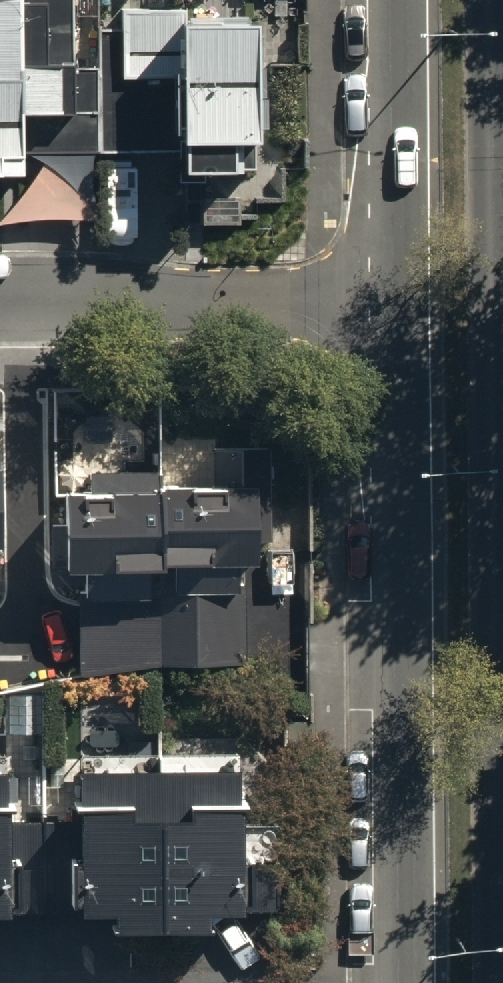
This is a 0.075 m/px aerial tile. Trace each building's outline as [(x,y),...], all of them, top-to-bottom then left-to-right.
[(19,171),(19,149),(89,149),(88,59),(67,59),(67,0),(0,0),(0,171),(19,171)] [(253,170),(251,20),(93,22),(95,152),(170,151),(170,171),(253,170)] [(271,542),(269,449),(214,451),(215,487),(162,488),(163,564),(177,564),(178,591),(239,590),(239,563),(256,562),(256,542),(271,542)] [(163,569),(163,564),(162,488),(161,473),(92,474),(93,494),(69,494),(71,571),(88,570),(89,598),(149,597),(149,569),(163,569)] [(245,663),(244,590),(239,590),(178,591),(161,591),(161,597),(163,664),(245,663)] [(163,664),(161,597),(82,598),(83,675),(159,665),(163,664)] [(241,770),(160,771),(162,930),(209,929),(209,913),(243,913),(241,770)] [(118,930),(162,930),(160,771),(82,771),(83,915),(118,914),(118,930)] [(0,772),(0,915),(11,915),(9,772),(0,772)]
